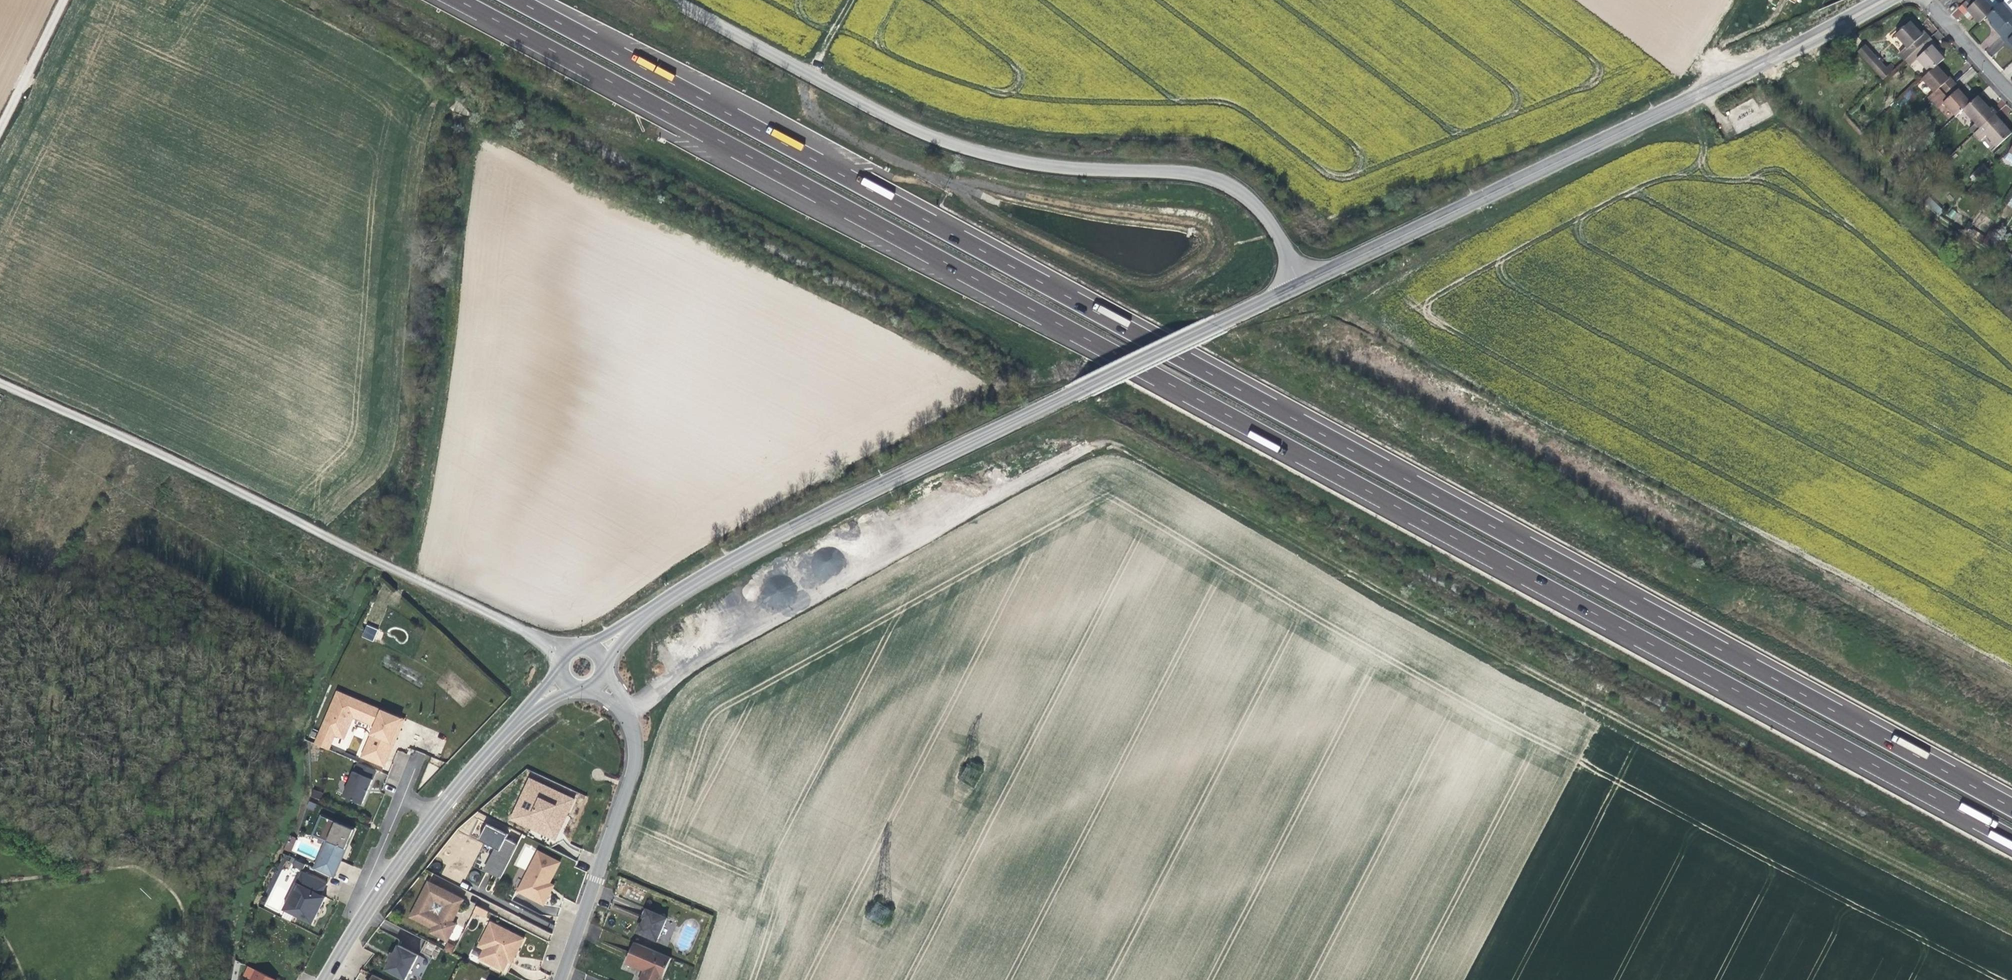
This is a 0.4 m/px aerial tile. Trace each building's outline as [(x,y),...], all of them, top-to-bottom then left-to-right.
[(1987,16),(2000,4),(1996,0),(1967,0),(1961,6),(1965,11),(1963,13),(1970,20),(1974,17),(1979,23),(1987,16)] [(2011,26),(2011,0),(2004,0),(2000,4),(1987,16),(1992,22),(1990,24),(1995,30),(2001,36),(2011,26)] [(1956,20),(1963,16),(1958,8),(1951,12),(1956,20)] [(1929,38),(1930,37),(1923,30),(1918,25),(1916,27),(1910,21),(1895,35),(1907,47),(1899,54),(1905,60),(1905,59),(1912,53),(1929,38)] [(2001,36),(2006,41),(2008,40),(2011,44),(2011,26),(2001,36)] [(1934,43),(1929,38),(1912,53),(1917,59),(1929,72),(1937,65),(1944,58),(1939,52),(1932,45),(1934,43)] [(1936,46),(1934,43),(1932,45),(1939,52),(1941,51),(1936,46)] [(1865,44),(1857,52),(1883,80),(1895,69),(1891,64),(1886,68),(1865,44)] [(1912,53),(1905,59),(1910,65),(1917,59),(1912,53)] [(1929,72),(1922,79),(1934,92),(1939,97),(1956,82),(1951,77),(1949,79),(1942,71),(1937,65),(1929,72)] [(1944,69),(1942,71),(1949,79),(1951,77),(1947,73),(1944,69)] [(1960,87),(1956,82),(1939,97),(1943,102),(1956,116),(1963,109),(1971,102),(1965,96),(1958,89),(1960,87)] [(1964,91),(1960,87),(1958,89),(1965,96),(1967,95),(1964,91)] [(1928,97),(1933,102),(1939,97),(1934,92),(1928,97)] [(1983,102),(1978,96),(1971,102),(1963,109),(1976,123),(1980,128),(1997,112),(1992,107),(1990,109),(1983,102)] [(1939,97),(1933,102),(1938,107),(1943,102),(1939,97)] [(1990,109),(1992,107),(1988,104),(1985,100),(1983,102),(1990,109)] [(1980,128),(1974,133),(1980,140),(1986,135),(1997,147),(2011,133),(2006,127),(1999,119),(2001,118),(1997,112),(1980,128)] [(1999,119),(2006,127),(2008,125),(2004,121),(2001,118),(1999,119)] [(1970,129),(1974,133),(1980,128),(1976,123),(1970,129)] [(1978,179),(1988,169),(1984,164),(1973,173),(1978,179)] [(1930,196),(1925,201),(1940,215),(1944,210),(1930,196)] [(1951,209),(1947,215),(1955,220),(1959,213),(1951,209)] [(2003,255),(2010,260),(2011,257),(2011,255),(2006,250),(2003,255)] [(381,631),(369,625),(363,637),(375,642),(381,631)] [(393,748),(390,747),(402,719),(338,692),(316,744),(330,750),(336,735),(345,739),(354,717),(375,726),(362,757),(385,767),(393,748)] [(396,740),(405,720),(402,719),(390,747),(393,748),(396,740)] [(368,792),(377,770),(358,762),(344,797),(363,805),(368,792)] [(527,795),(534,780),(531,779),(524,794),(527,795)] [(562,818),(563,815),(566,817),(574,799),(534,780),(527,795),(524,794),(512,819),(556,840),(564,823),(561,821),(562,818)] [(311,797),(321,799),(322,792),(313,789),(311,797)] [(354,830),(322,817),(314,836),(328,842),(317,869),(335,878),(344,855),(354,830)] [(504,873),(519,844),(507,838),(509,834),(488,824),(480,840),(498,850),(491,863),(498,866),(494,872),(499,875),(501,872),(504,873)] [(549,883),(560,862),(538,851),(518,892),(544,905),(550,893),(546,891),(549,883)] [(306,864),(297,860),(294,866),(304,870),(306,864)] [(494,872),(498,866),(491,863),(488,869),(491,871),(494,872)] [(283,910),(311,924),(316,913),(324,896),(321,895),(326,883),(302,871),(283,910)] [(452,922),(463,900),(427,882),(409,917),(431,928),(428,933),(448,943),(457,925),(452,922)] [(550,893),(554,885),(549,883),(546,891),(550,893)] [(489,912),(478,907),(476,911),(486,917),(489,912)] [(657,941),(668,918),(647,909),(643,917),(645,918),(642,924),(640,923),(636,932),(657,941)] [(516,956),(525,939),(491,922),(479,947),(484,950),(480,959),(504,971),(509,961),(512,954),(516,956)] [(426,941),(421,952),(436,959),(441,948),(426,941)] [(671,958),(634,942),(629,955),(626,963),(644,971),(640,979),(662,979),(663,978),(671,958)] [(419,956),(398,945),(394,953),(392,952),(388,961),(390,962),(386,970),(406,979),(419,956)] [(480,959),(484,950),(479,947),(474,956),(480,959)] [(248,967),(243,976),(250,979),(275,979),(248,967)]
